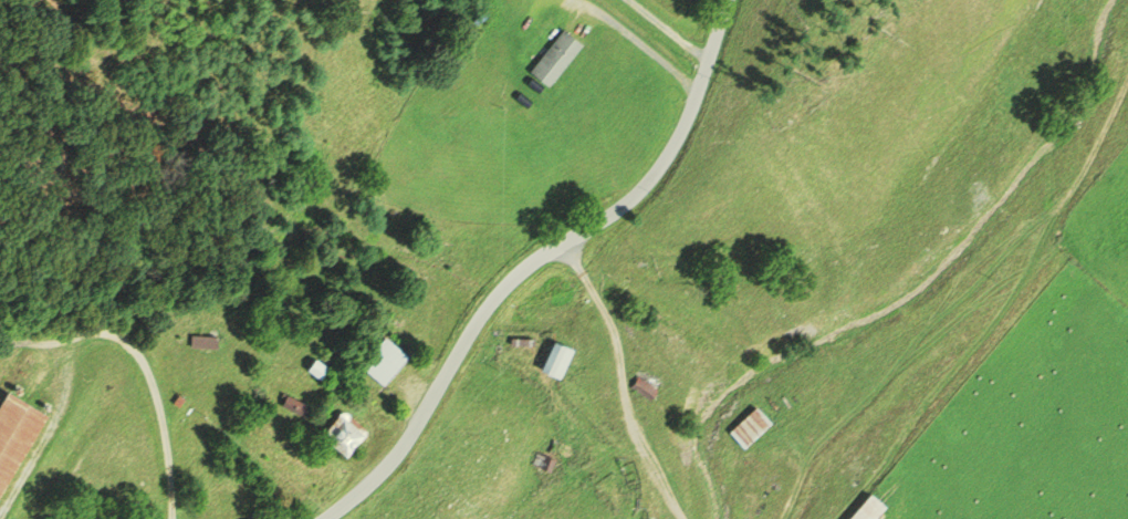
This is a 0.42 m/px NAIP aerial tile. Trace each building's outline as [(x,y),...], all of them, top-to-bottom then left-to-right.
[(564,31),(585,48),(556,85),(535,69),(564,31)] [(386,335),(411,357),(385,387),(359,365),(386,335)] [(194,349),(217,348),(217,339),(193,340),(194,349)] [(557,340),(578,350),(564,381),(542,371),(557,340)] [(310,371),(318,359),(332,370),(323,381),(310,371)] [(639,384),(643,371),(667,377),(664,391),(639,384)] [(334,391),(335,380),(359,384),(357,395),(334,391)] [(285,408),(290,396),(315,406),(310,418),(285,408)] [(49,424),(0,504),(0,408),(7,397),(49,424)] [(761,405),(777,425),(748,451),(731,433),(761,405)] [(341,413),(370,437),(354,457),(324,434),(341,413)] [(534,467),(540,451),(557,458),(552,474),(534,467)] [(889,509),(881,518),(850,518),(871,495),(889,509)]
